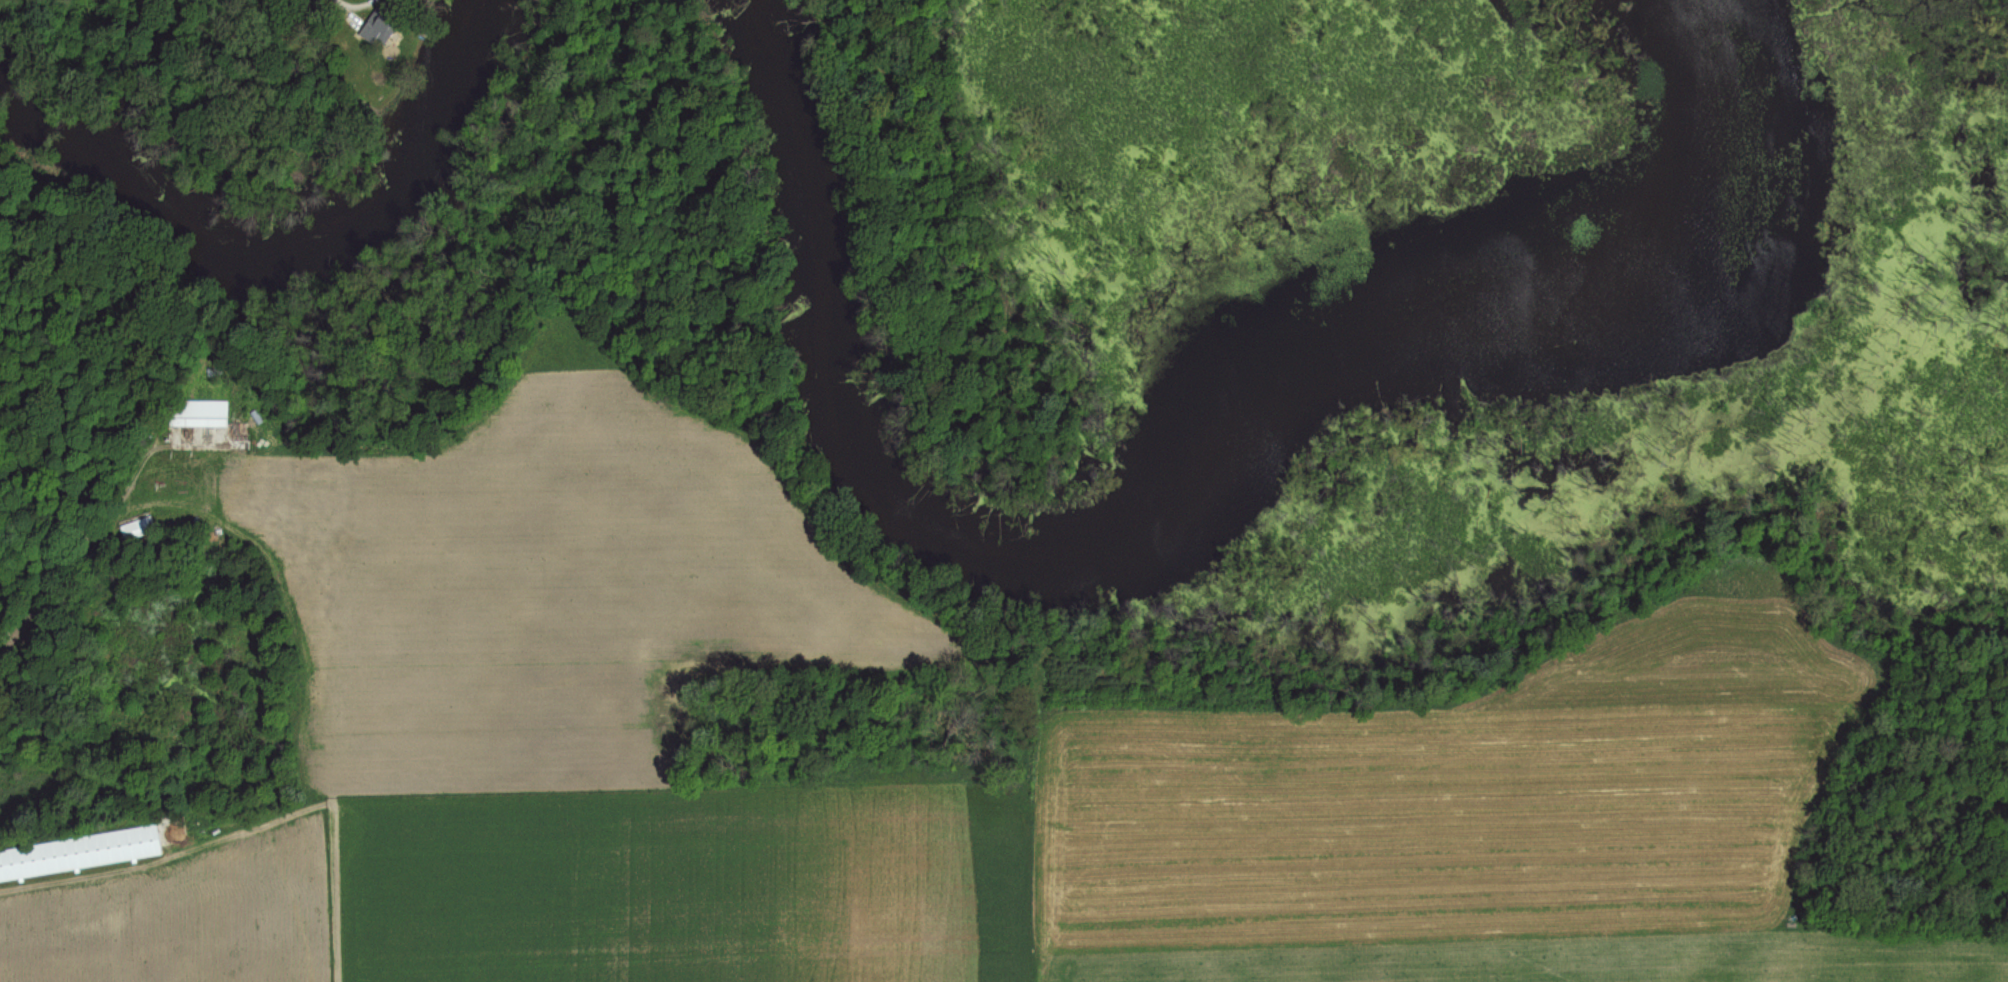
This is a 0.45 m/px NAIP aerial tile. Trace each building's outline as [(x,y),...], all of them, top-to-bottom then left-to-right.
[(402,16),(377,4),(360,37),(384,50),(402,16)]
